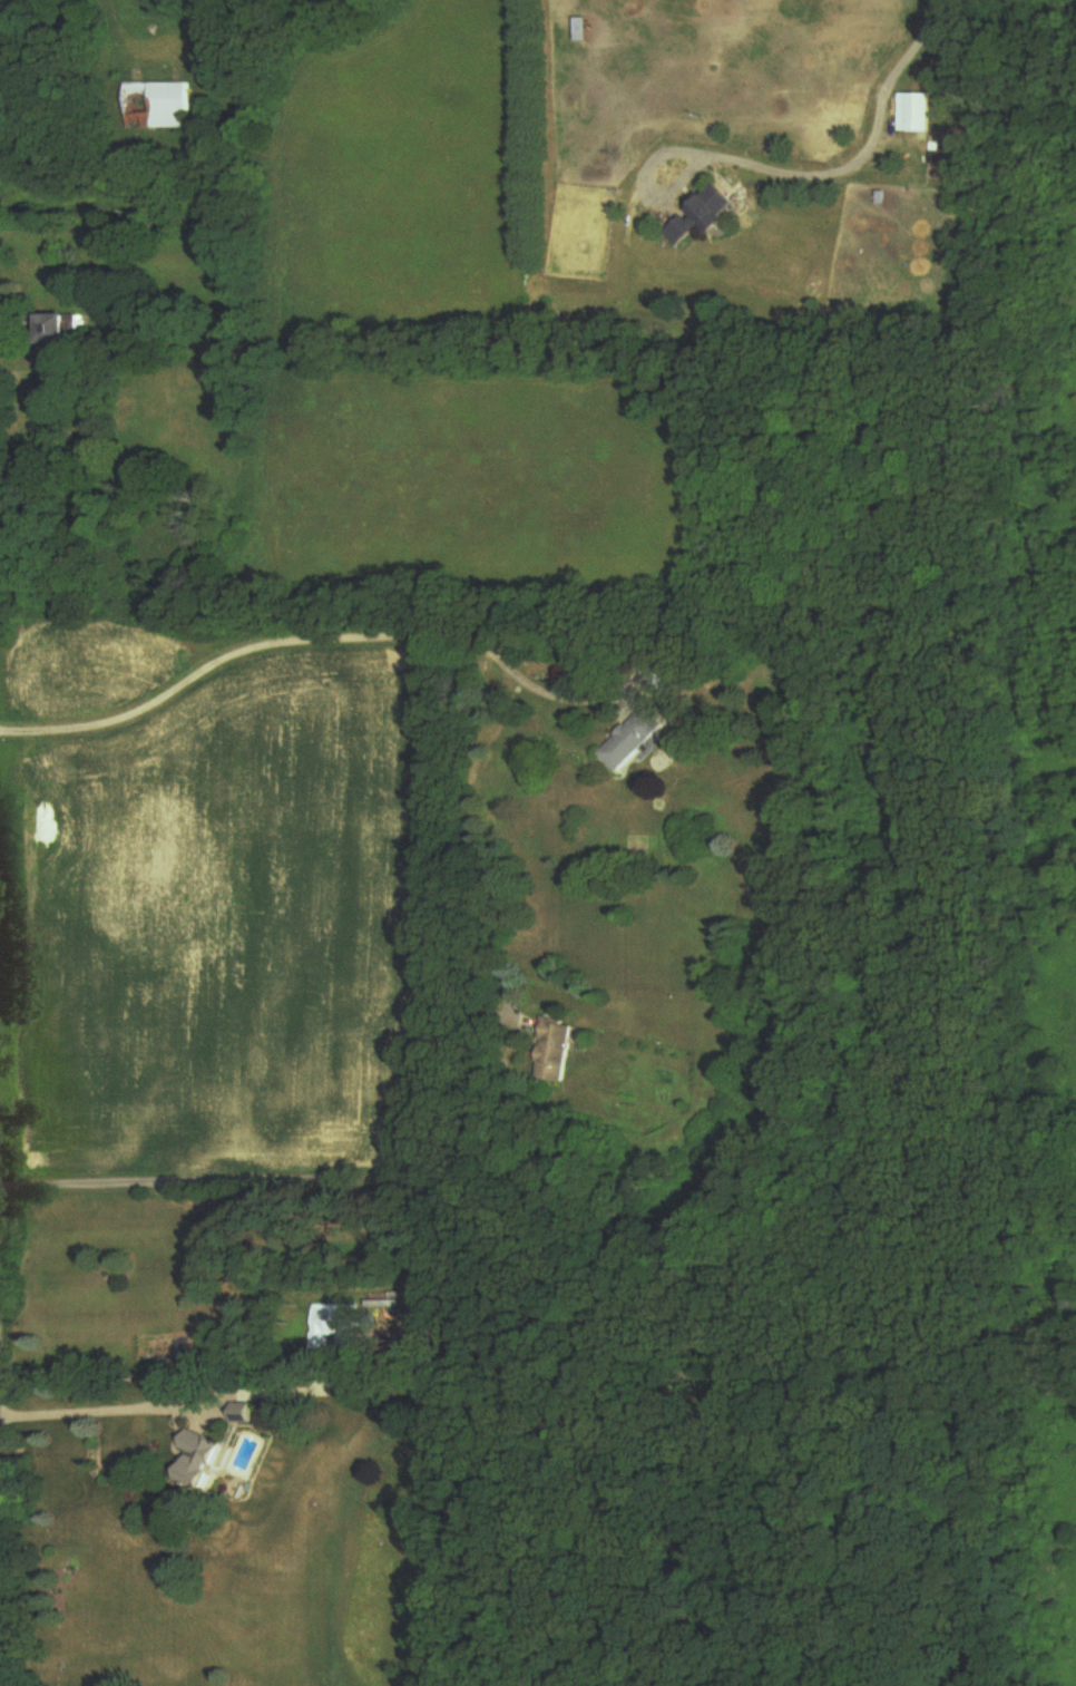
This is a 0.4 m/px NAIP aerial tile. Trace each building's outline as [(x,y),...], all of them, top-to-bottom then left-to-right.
[(129,84),(129,129),(190,129),(190,84),(129,84)] [(933,134),(933,95),(901,95),(901,134),(933,134)] [(706,227),(713,236),(744,211),(724,186),(667,233),(679,248),(706,227)] [(79,317),(45,318),(45,349),(80,348),(79,317)] [(601,753),(621,774),(670,727),(649,706),(601,753)] [(576,1024),(547,1019),(536,1079),(565,1084),(576,1024)] [(363,1306),(312,1307),(312,1366),(330,1366),(330,1338),(340,1338),(340,1356),(363,1356),(363,1306)] [(256,1404),(237,1404),(237,1425),(256,1426),(256,1404)] [(183,1451),(191,1454),(180,1482),(207,1492),(225,1444),(190,1431),(183,1451)]
